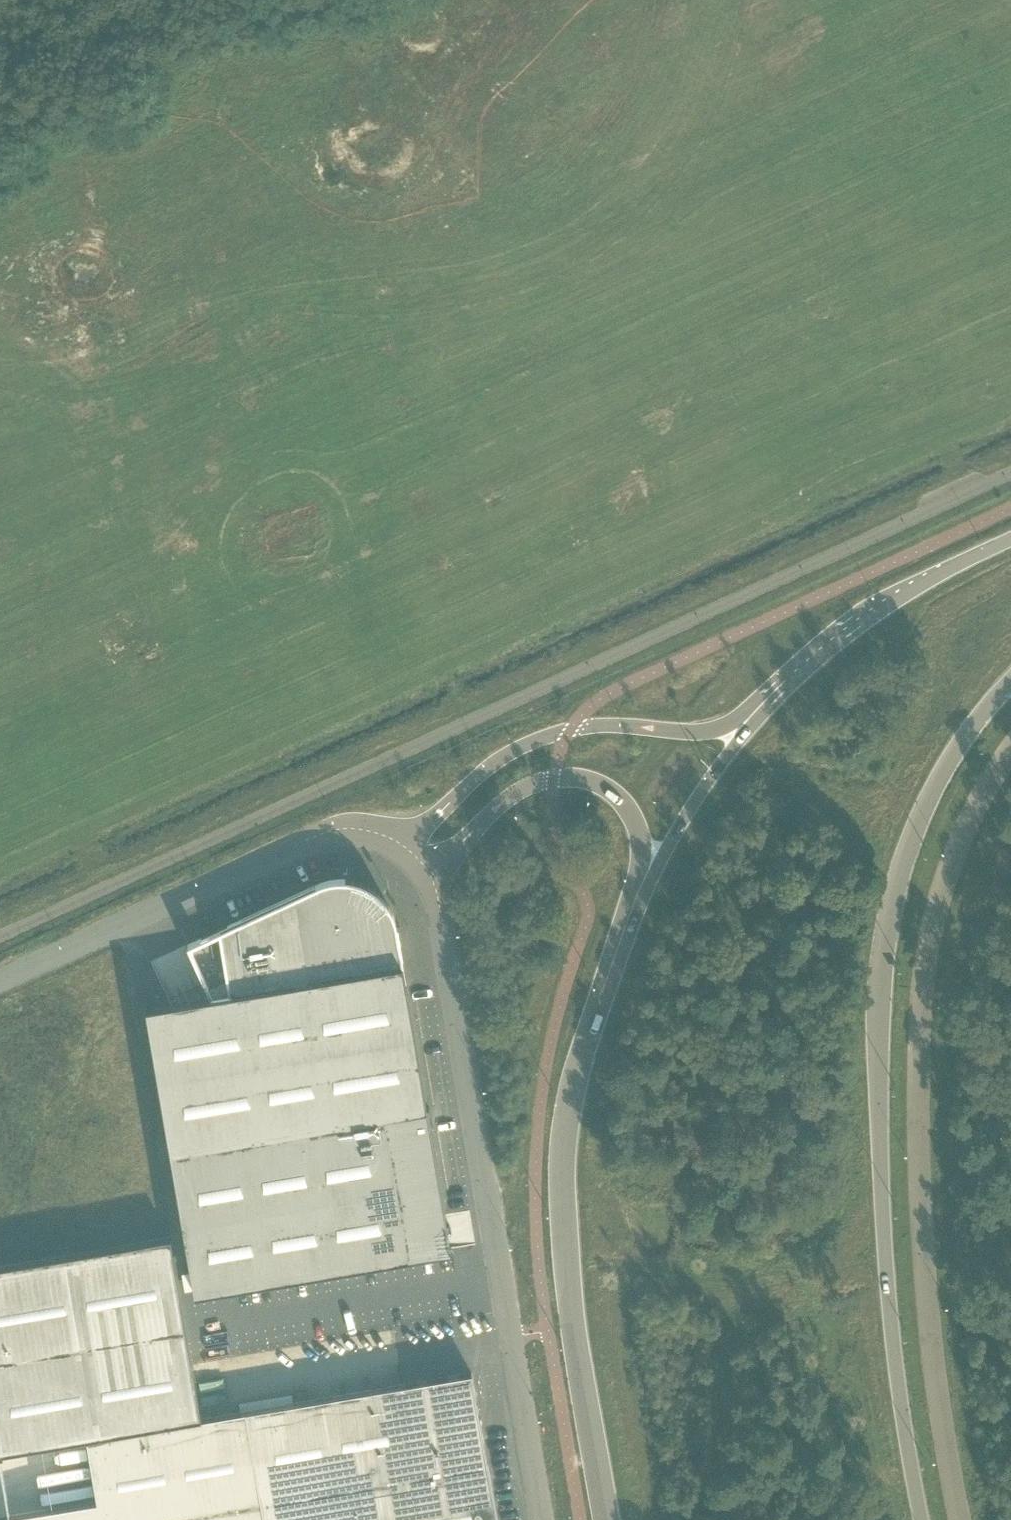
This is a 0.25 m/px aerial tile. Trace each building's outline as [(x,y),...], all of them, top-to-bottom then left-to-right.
[(212,996),(146,1007),(153,1048),(171,1151),(427,1107),(399,942),(401,942),(401,941),(398,941),(396,941),(394,929),(396,928),(398,928),(398,927),(397,927),(384,900),(374,890),(346,880),(318,884),(188,944),(189,947),(212,996)] [(427,1107),(171,1151),(195,1293),(388,1260),(451,1249),(446,1215),(427,1107)] [(0,1266),(0,1453),(87,1438),(202,1419),(171,1237),(0,1266)] [(247,1411),(247,1412),(265,1519),(497,1519),(472,1375),(472,1373),(247,1411)] [(9,1516),(10,1519),(265,1519),(247,1412),(202,1419),(87,1438),(87,1439),(98,1501),(9,1516)]
